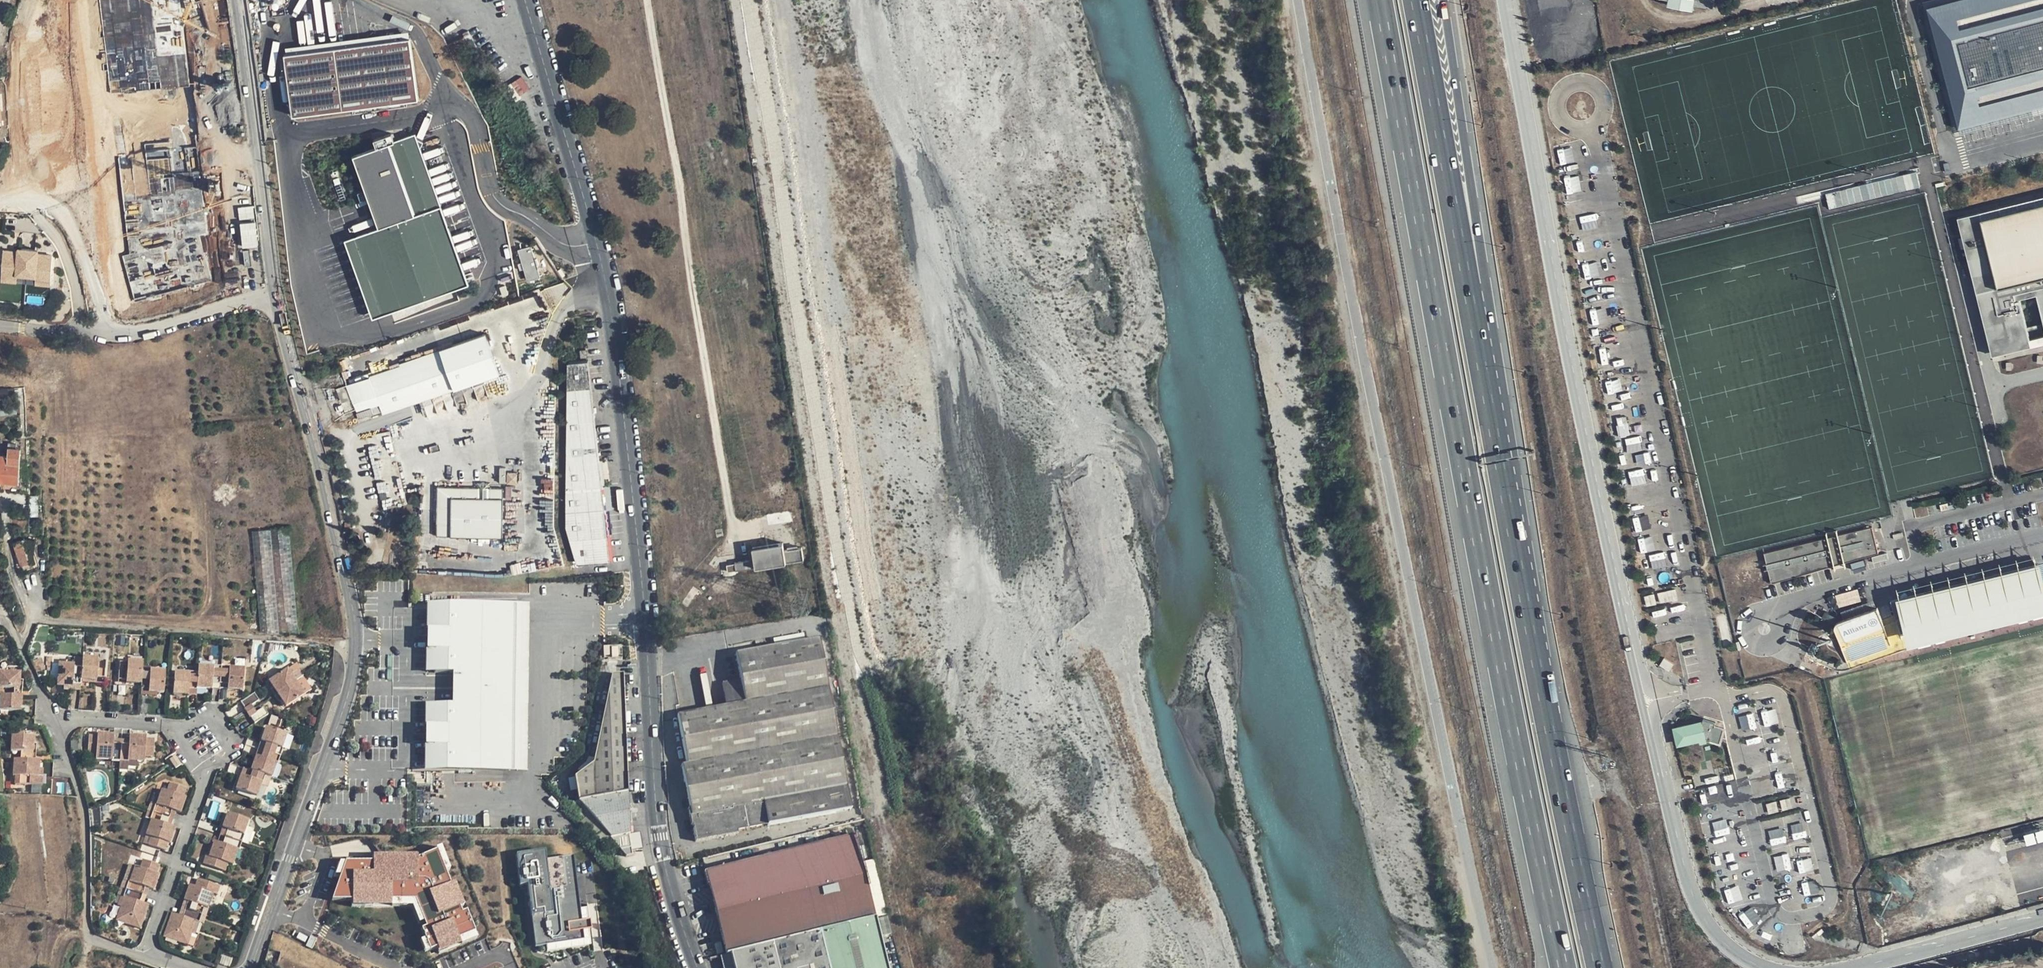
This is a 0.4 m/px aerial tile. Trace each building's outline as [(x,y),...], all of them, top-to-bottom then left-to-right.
[(59,10),(63,10),(87,9),(91,8),(90,0),(58,0),(59,10)] [(161,39),(226,31),(224,12),(222,0),(148,0),(161,39)] [(1645,3),(1665,7),(1690,12),(1712,16),(1714,3),(1714,0),(1646,0),(1645,3)] [(1922,4),(1957,132),(2042,109),(2042,0),(1936,0),(1922,4)] [(1689,18),(1690,12),(1665,7),(1664,13),(1689,18)] [(36,9),(28,9),(28,23),(22,23),(22,51),(37,50),(36,9)] [(87,9),(63,10),(64,18),(88,16),(87,9)] [(410,36),(362,43),(369,105),(417,98),(410,36)] [(219,42),(159,48),(170,149),(231,142),(219,42)] [(294,115),(365,105),(359,43),(286,53),(294,115)] [(365,105),(369,105),(362,43),(359,43),(365,105)] [(520,95),(531,89),(524,75),(513,81),(520,95)] [(343,241),(373,319),(468,285),(414,135),(352,158),(378,230),(343,241)] [(88,164),(87,159),(72,162),(66,164),(66,168),(88,164)] [(66,168),(66,164),(54,166),(56,172),(59,173),(59,181),(67,181),(66,168)] [(1830,205),(1922,188),(1919,172),(1827,190),(1830,205)] [(1987,219),(2003,285),(2042,275),(2042,204),(1987,219)] [(1999,291),(1982,212),(1960,218),(1995,360),(2042,349),(2042,281),(1999,291)] [(4,248),(2,282),(53,285),(55,251),(4,248)] [(533,260),(529,248),(519,251),(523,263),(518,264),(520,270),(524,268),(527,279),(538,276),(534,266),(537,264),(536,259),(533,260)] [(90,276),(88,260),(81,261),(83,278),(90,276)] [(479,381),(465,340),(401,362),(402,365),(347,383),(359,422),(479,381)] [(567,525),(580,563),(611,559),(588,362),(587,361),(568,363),(567,365),(567,426),(567,455),(567,525)] [(23,385),(0,388),(0,413),(26,411),(23,385)] [(384,508),(408,503),(391,429),(367,434),(368,441),(369,441),(384,508)] [(16,481),(18,482),(20,448),(9,447),(7,455),(0,454),(0,480),(16,481)] [(501,470),(501,483),(522,483),(521,469),(501,470)] [(504,489),(438,489),(438,537),(504,537),(504,489)] [(297,634),(298,633),(291,540),(289,528),(288,528),(253,531),(260,628),(261,631),(297,634)] [(1877,554),(1870,528),(1835,538),(1837,544),(1826,548),(1824,541),(1763,559),(1771,586),(1832,568),(1830,562),(1841,559),(1843,564),(1877,554)] [(32,554),(33,550),(34,540),(23,538),(13,543),(22,565),(34,561),(32,554)] [(1835,538),(1824,541),(1826,548),(1837,544),(1835,538)] [(752,549),(753,560),(733,564),(734,571),(783,563),(781,544),(752,549)] [(1841,559),(1830,562),(1832,568),(1843,564),(1841,559)] [(34,561),(22,565),(25,572),(37,568),(34,561)] [(2042,564),(1899,600),(1900,608),(1881,614),(1880,610),(1843,622),(1836,625),(1835,630),(1848,669),(1894,653),(1911,648),(2042,616),(2042,564)] [(529,608),(424,607),(423,676),(451,676),(450,707),(423,707),(422,778),(527,779),(529,608)] [(684,753),(686,764),(681,765),(689,809),(688,809),(691,824),(692,824),(695,837),(736,830),(751,827),(849,808),(841,766),(829,698),(818,639),(746,652),(735,654),(735,658),(738,671),(738,680),(722,684),(726,707),(681,715),(677,715),(684,753)] [(80,678),(88,679),(95,679),(96,676),(104,677),(105,660),(97,660),(97,658),(82,657),(81,666),(80,678)] [(127,682),(142,682),(143,671),(143,661),(129,660),(129,662),(120,662),(119,678),(127,679),(127,682)] [(56,685),(63,685),(71,686),(72,683),(80,684),(80,678),(81,666),(73,666),(74,664),(58,663),(56,685)] [(212,666),(197,665),(197,667),(196,686),(211,687),(211,681),(220,682),(221,664),(213,663),(212,666)] [(228,682),(227,689),(237,690),(241,690),(244,668),(229,667),(229,664),(221,664),(220,682),(228,682)] [(175,693),(187,694),(188,688),(195,689),(196,686),(197,667),(189,667),(189,673),(176,672),(175,693)] [(269,681),(277,693),(295,682),(287,669),(269,681)] [(151,672),(143,671),(142,682),(142,688),(150,688),(150,692),(158,692),(164,692),(166,671),(152,670),(151,672)] [(17,681),(18,674),(0,673),(0,688),(13,689),(17,689),(17,681)] [(302,673),(296,677),(307,692),(312,688),(302,673)] [(574,777),(579,801),(627,793),(623,674),(611,675),(596,751),(593,763),(574,777)] [(303,695),(295,682),(277,693),(285,706),(303,695)] [(150,688),(142,688),(141,692),(141,695),(158,696),(158,692),(150,692),(150,688)] [(240,702),(244,709),(258,700),(254,693),(240,702)] [(17,724),(32,725),(34,697),(20,696),(13,695),(0,695),(0,710),(18,711),(17,724)] [(260,704),(258,700),(244,709),(247,713),(260,704)] [(247,713),(248,715),(262,707),(260,704),(247,713)] [(267,715),(262,707),(248,715),(253,723),(267,715)] [(1722,717),(1674,726),(1678,746),(1726,737),(1722,717)] [(265,728),(260,741),(265,743),(263,751),(279,757),(283,749),(280,748),(285,735),(265,728)] [(113,744),(113,740),(114,734),(98,733),(97,736),(88,735),(87,751),(96,752),(96,759),(112,759),(111,763),(119,763),(120,744),(113,744)] [(290,748),(294,735),(289,734),(285,747),(290,748)] [(31,751),(31,744),(31,738),(9,736),(8,750),(20,751),(31,751)] [(129,736),(129,741),(129,744),(120,744),(119,763),(127,764),(127,761),(144,762),(144,756),(153,756),(154,740),(146,740),(146,737),(129,736)] [(257,749),(254,758),(259,759),(263,751),(257,749)] [(34,759),(34,756),(35,752),(31,751),(20,751),(19,758),(22,758),(34,759)] [(276,765),(279,757),(263,751),(259,759),(254,758),(249,770),(264,776),(270,777),(274,764),(276,765)] [(180,763),(174,754),(169,758),(175,766),(180,763)] [(32,776),(52,777),(53,760),(34,759),(22,758),(19,758),(12,758),(11,775),(15,775),(15,784),(31,785),(32,776)] [(244,779),(239,777),(237,783),(234,789),(254,797),(259,785),(262,782),(264,776),(249,770),(247,769),(244,779)] [(147,802),(145,809),(166,816),(169,809),(173,811),(177,812),(182,798),(180,797),(183,788),(167,783),(164,792),(159,790),(153,804),(147,802)] [(629,819),(627,793),(579,801),(620,849),(630,847),(629,835),(629,832),(629,819)] [(145,809),(142,817),(148,819),(143,834),(148,836),(146,844),(161,850),(164,842),(167,843),(172,827),(168,826),(163,825),(166,816),(145,809)] [(173,811),(169,809),(166,816),(163,825),(168,826),(173,811)] [(226,829),(223,839),(239,844),(243,835),(241,835),(246,822),(225,814),(221,828),(226,829)] [(137,832),(143,834),(148,819),(142,817),(137,832)] [(737,833),(736,830),(730,831),(695,837),(695,840),(709,838),(737,833)] [(140,842),(146,844),(148,836),(143,834),(140,842)] [(706,870),(714,906),(715,908),(718,921),(720,929),(726,953),(730,952),(874,917),(855,835),(853,835),(706,870)] [(237,851),(239,844),(223,839),(220,846),(212,843),(207,856),(204,855),(200,864),(222,872),(225,863),(231,865),(236,851),(237,851)] [(630,847),(620,849),(626,855),(631,855),(630,847)] [(345,864),(330,904),(350,903),(349,911),(410,910),(431,960),(476,941),(440,851),(418,860),(372,858),(372,865),(345,864)] [(544,854),(516,858),(520,887),(528,886),(536,946),(546,945),(547,953),(595,946),(602,945),(591,862),(573,865),(572,859),(545,862),(544,854)] [(1813,855),(1800,857),(1803,871),(1815,869),(1813,855)] [(138,866),(133,864),(127,880),(123,878),(121,878),(119,886),(123,887),(139,893),(142,885),(151,888),(157,873),(154,872),(157,865),(141,859),(138,866)] [(128,863),(123,878),(127,880),(133,864),(128,863)] [(186,902),(184,909),(199,914),(202,907),(205,908),(211,893),(214,895),(217,887),(203,882),(196,879),(193,887),(188,885),(182,900),(186,902)] [(1807,881),(1809,897),(1822,895),(1821,880),(1807,881)] [(137,900),(139,893),(123,887),(120,894),(122,895),(114,918),(137,927),(146,903),(137,900)] [(186,902),(182,900),(177,915),(181,916),(184,909),(186,902)] [(715,930),(720,929),(718,921),(715,908),(714,906),(709,906),(715,930)] [(199,914),(184,909),(181,916),(177,915),(170,912),(161,935),(184,943),(193,920),(196,921),(199,914)] [(734,967),(887,967),(874,917),(730,952),(734,967)] [(730,952),(726,953),(720,954),(723,967),(734,967),(730,952)]
